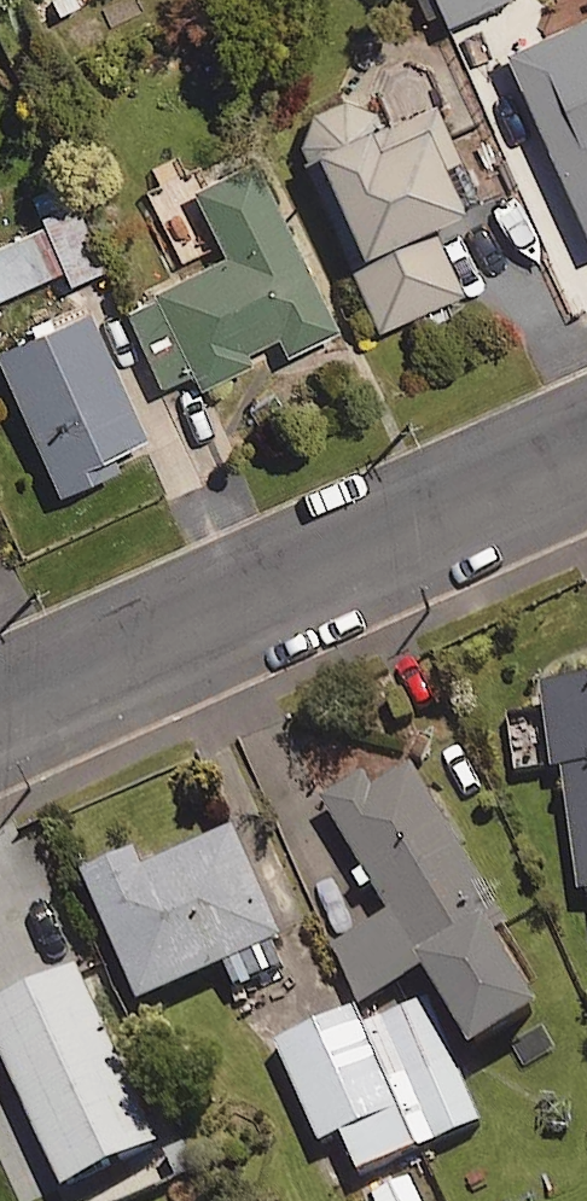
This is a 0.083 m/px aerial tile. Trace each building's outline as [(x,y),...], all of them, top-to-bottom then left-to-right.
[(444,17),(489,0),(437,0),(444,17)] [(503,45),(586,240),(586,9),(503,45)] [(455,152),(414,49),(358,71),(366,90),(300,117),(334,202),(328,204),(376,323),(460,290),(430,214),(461,201),(443,156),(455,152)] [(199,383),(253,359),(248,349),(279,335),(284,344),(329,324),(252,155),(194,182),(225,249),(126,294),(164,379),(192,367),(199,383)] [(61,268),(66,282),(104,267),(69,178),(32,192),(43,223),(0,240),(0,291),(61,268)] [(58,488),(118,461),(114,453),(142,440),(81,303),(0,340),(0,360),(58,488)] [(543,685),(548,724),(516,728),(522,771),(563,765),(579,890),(586,889),(586,679),(543,685)] [(331,940),(362,1002),(428,966),(467,1045),(539,1010),(416,762),(371,784),(366,774),(326,794),(385,913),(331,940)] [(15,1094),(0,1100),(0,1168),(14,1200),(21,1200),(157,1144),(83,969),(92,965),(41,843),(27,849),(16,823),(0,830),(0,1058),(15,1094)] [(290,962),(234,828),(142,867),(136,852),(85,874),(138,999),(225,962),(234,985),(290,962)] [(366,1025),(357,1005),(276,1045),(323,1140),(340,1131),(362,1175),(483,1114),(425,998),(366,1025)] [(411,1186),(375,1200),(417,1200),(411,1186)]
